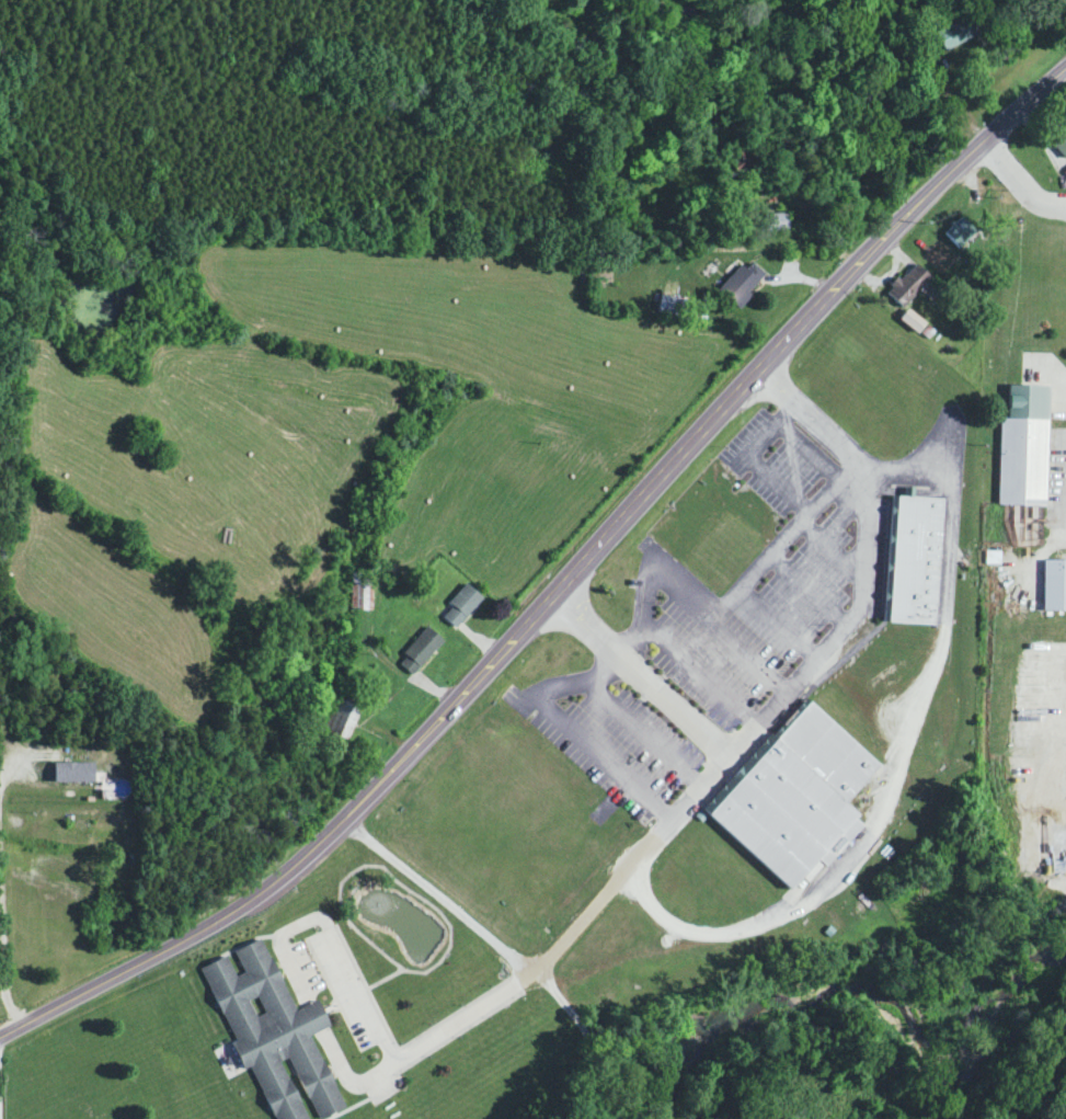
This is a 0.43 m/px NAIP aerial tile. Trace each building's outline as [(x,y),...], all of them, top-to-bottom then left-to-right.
[(941,53),(977,35),(967,16),(932,34),(941,53)] [(1065,160),(1065,133),(1049,142),(1061,163),(1065,160)] [(788,216),(765,216),(765,233),(788,233),(788,216)] [(957,250),(975,233),(959,217),(942,234),(957,250)] [(929,277),(912,262),(885,295),(903,309),(929,277)] [(732,311),(750,304),(746,290),(763,284),(757,268),(722,281),(732,311)] [(661,317),(688,316),(687,299),(660,301),(661,317)] [(924,324),(907,311),(899,321),(916,334),(924,324)] [(1000,419),(998,506),(1046,507),(1048,387),(1007,386),(1007,419),(1000,419)] [(887,623),(893,496),(940,498),(935,625),(887,623)] [(1044,561),(1044,612),(1065,612),(1065,561),(1044,561)] [(351,612),(372,612),(372,585),(351,585),(351,612)] [(484,600),(468,585),(440,613),(456,629),(484,600)] [(397,661),(412,676),(444,643),(429,628),(397,661)] [(322,731),(346,742),(361,709),(337,698),(322,731)] [(708,811),(809,704),(875,766),(846,798),(859,810),(850,820),(860,829),(825,867),(814,857),(788,886),(708,811)] [(54,784),(94,784),(94,763),(54,763),(54,784)] [(244,1070),(252,1067),(273,1118),(305,1118),(282,1062),(291,1058),(315,1118),(322,1118),(343,1111),(312,1035),(329,1029),(319,1002),(293,1012),(264,941),(235,952),(244,975),(235,979),(227,959),(203,969),(244,1070)]
